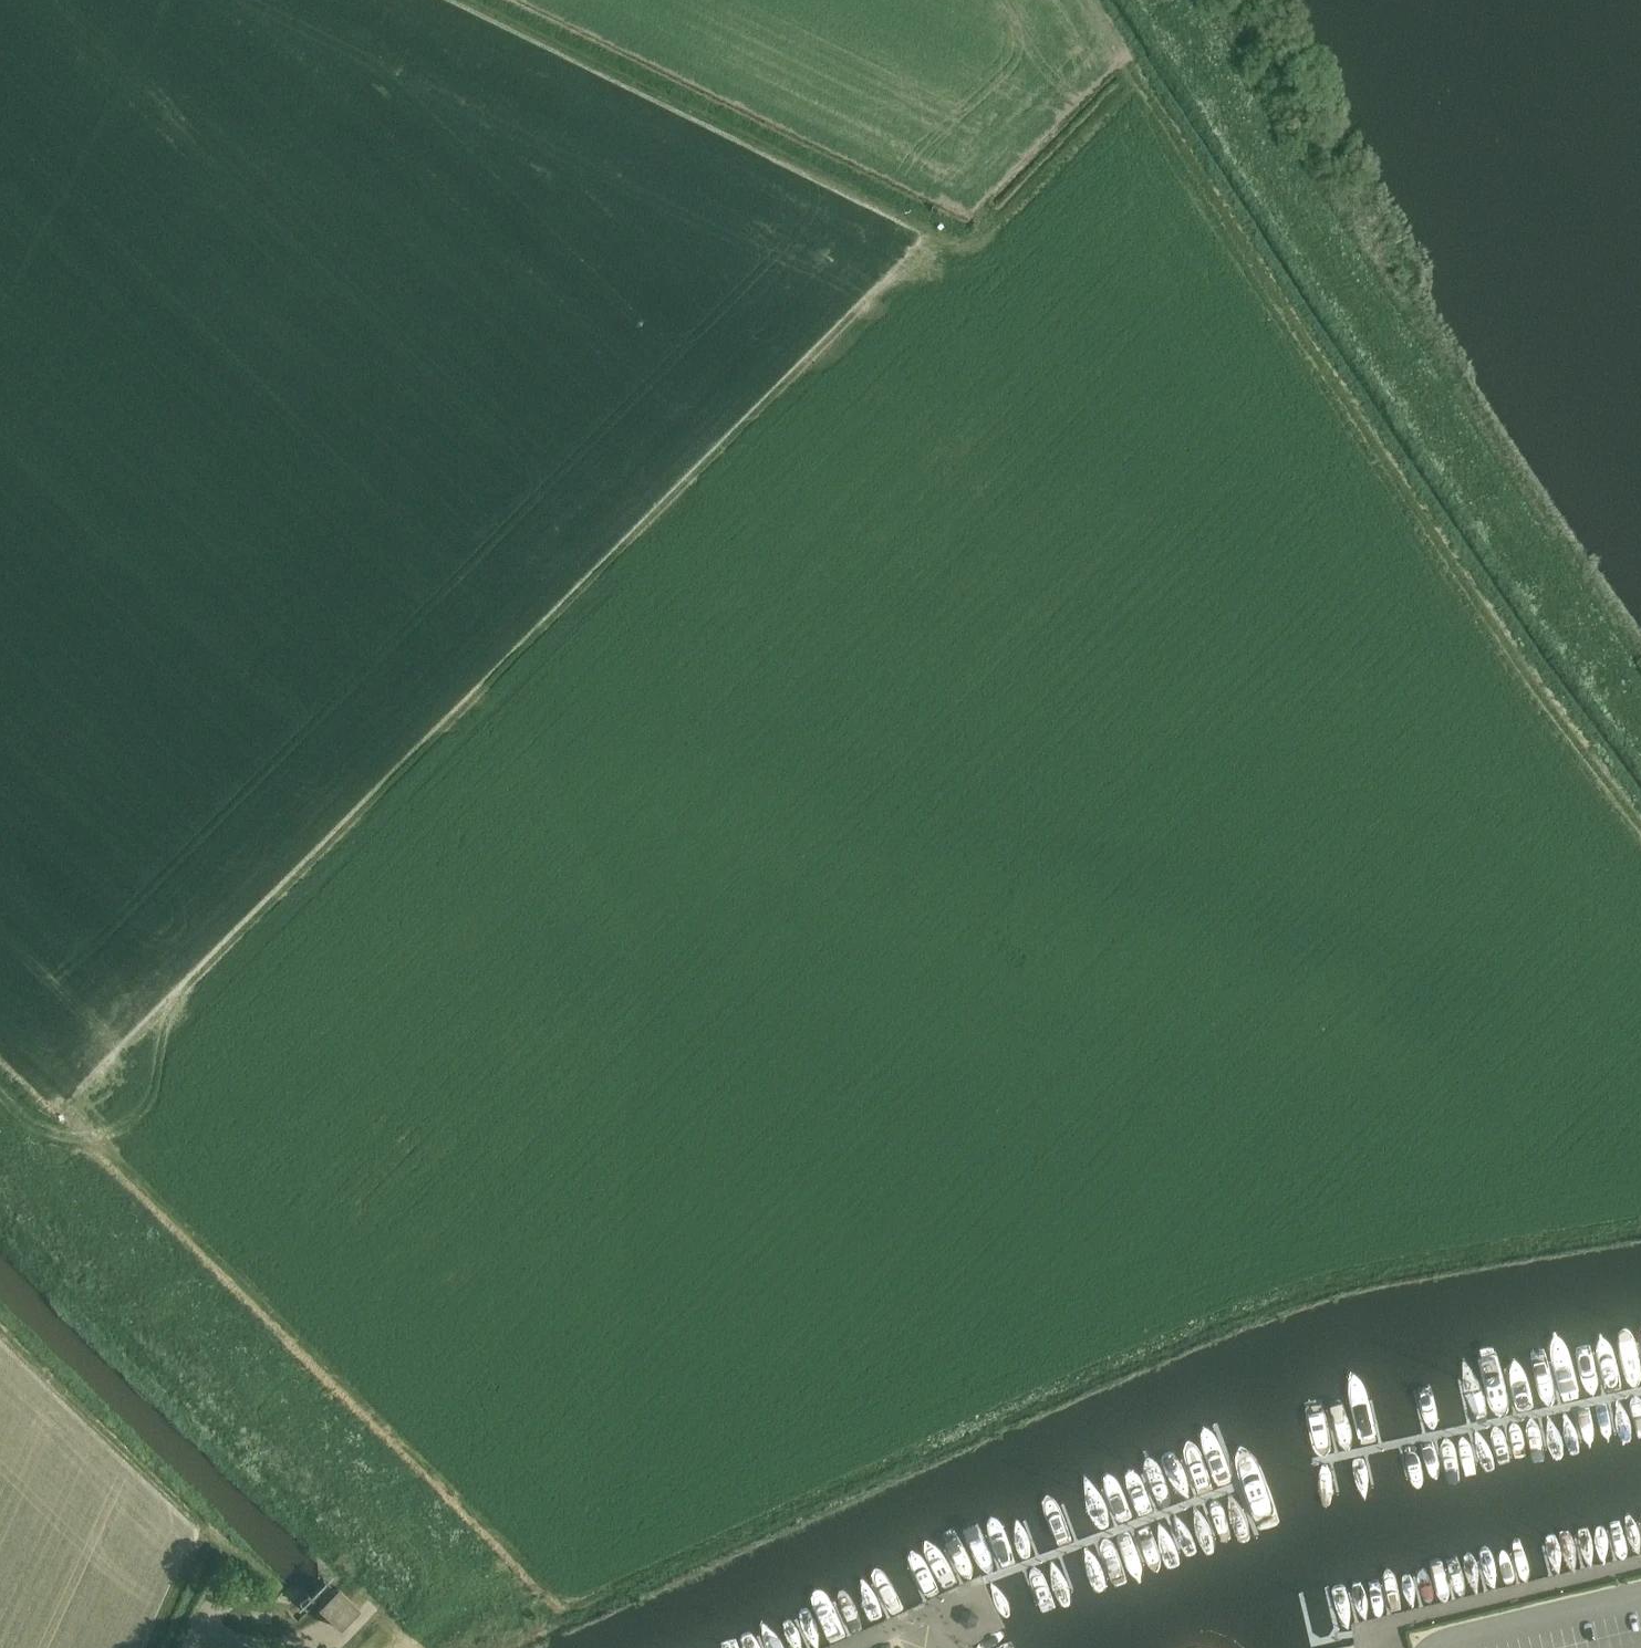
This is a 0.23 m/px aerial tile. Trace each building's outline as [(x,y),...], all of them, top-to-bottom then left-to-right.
[(360,1609),(338,1588),(318,1608),(325,1614),(340,1629),(360,1609)] [(972,1608),(963,1610),(960,1620),(967,1627),(976,1625),(980,1615),(972,1608)]
